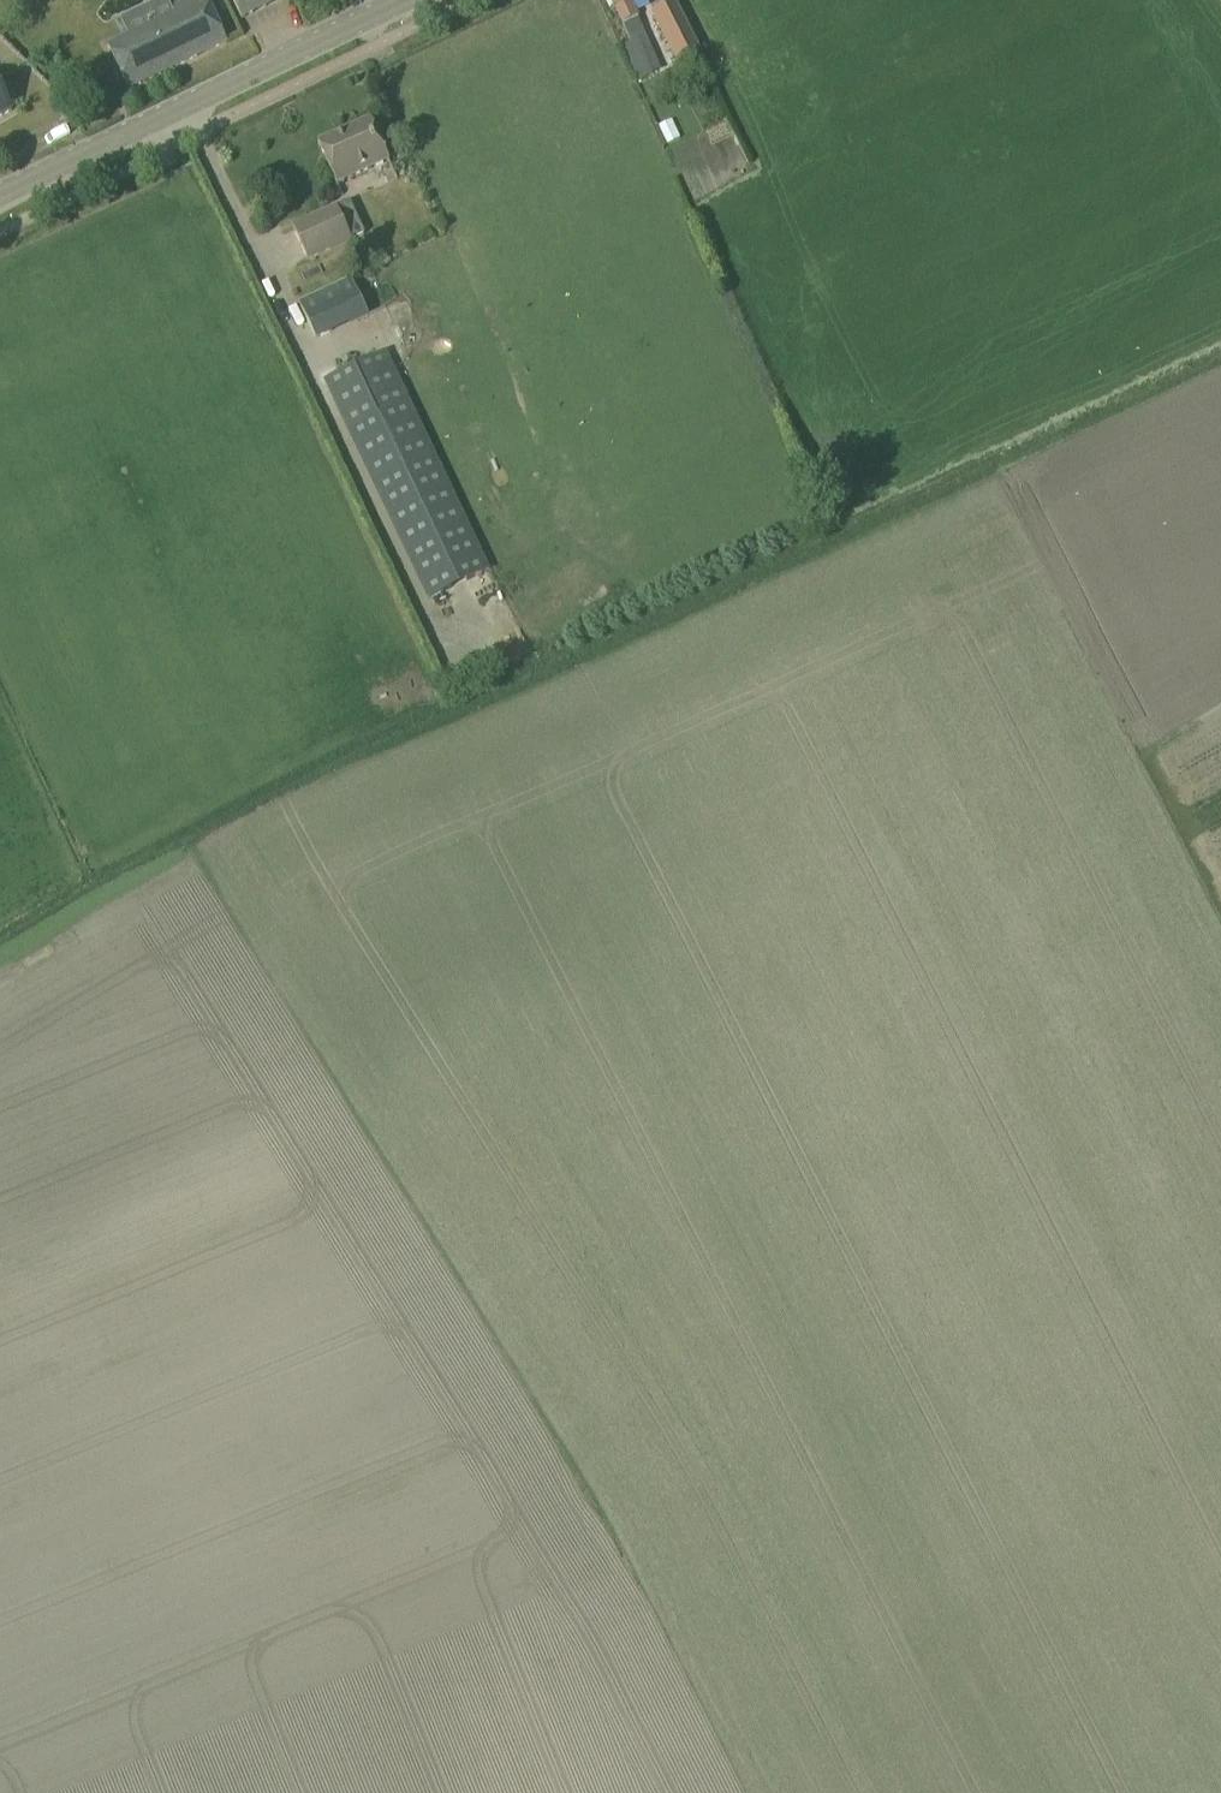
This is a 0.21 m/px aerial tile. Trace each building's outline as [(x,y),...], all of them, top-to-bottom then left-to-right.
[(120,68),(131,89),(227,43),(206,0),(198,0),(109,44),(120,68)] [(238,20),(279,0),(229,0),(238,20)] [(636,18),(637,17),(630,3),(636,0),(609,0),(621,25),(622,24),(630,41),(618,47),(633,81),(659,70),(636,18)] [(649,14),(673,62),(697,49),(673,2),(649,14)] [(6,87),(1,90),(0,88),(0,118),(13,111),(10,106),(15,103),(6,87)] [(318,144),(328,165),(336,184),(389,160),(370,120),(318,144)] [(353,239),(365,233),(351,200),(339,206),(353,239)] [(289,226),(306,262),(350,242),(333,206),(289,226)] [(352,281),(301,306),(317,339),(368,315),(352,281)] [(321,381),(425,600),(489,570),(385,351),(321,381)]
